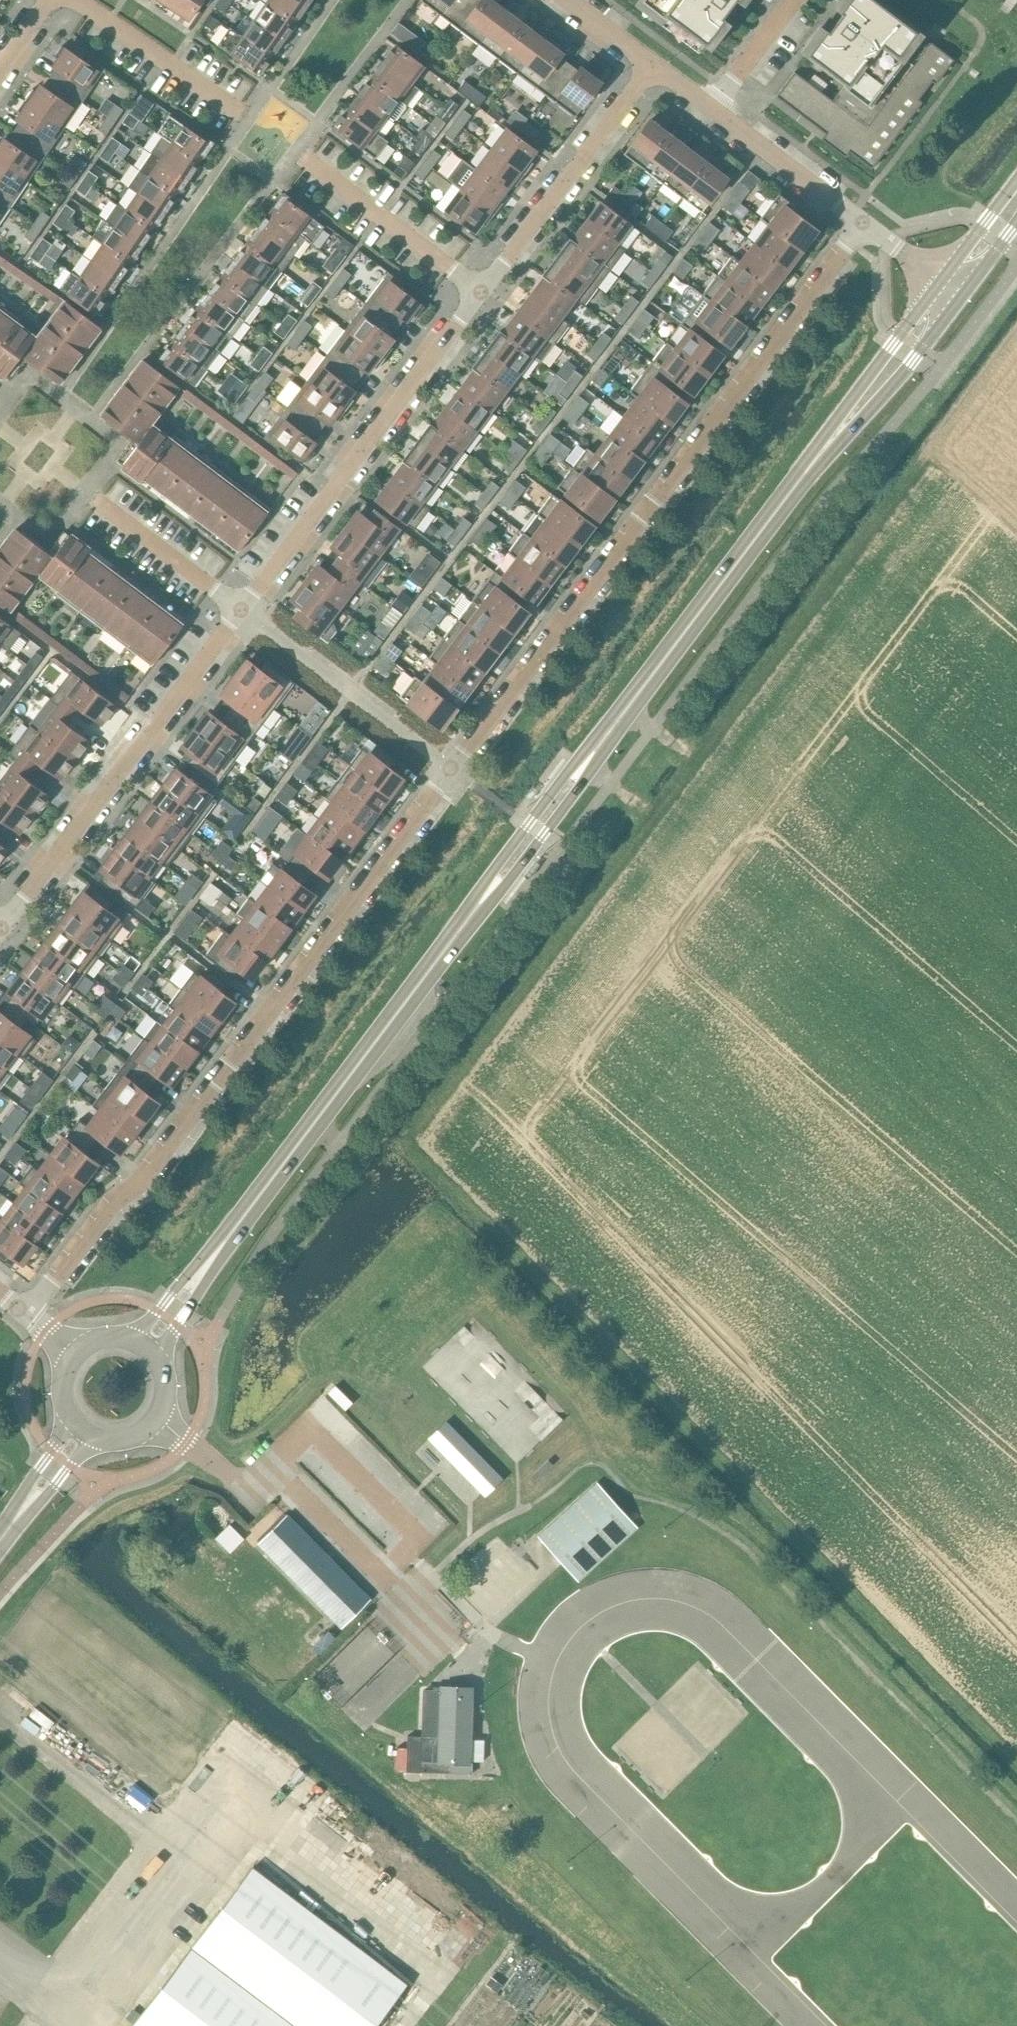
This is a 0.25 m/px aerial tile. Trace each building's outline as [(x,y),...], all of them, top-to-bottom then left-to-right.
[(169,8),(181,16),(183,14),(190,19),(201,2),(207,6),(211,0),(175,0),(169,8)] [(230,4),(224,0),(219,0),(214,7),(224,13),(230,4)] [(306,7),(296,0),(268,0),(266,3),(295,24),(306,7)] [(467,0),(421,0),(420,1),(450,23),(467,0)] [(504,11),(489,0),(467,0),(450,23),(478,45),(504,11)] [(707,44),(725,20),(722,18),(729,9),(736,0),(739,2),(740,0),(648,0),(707,44)] [(917,32),(875,0),(848,0),(839,12),(842,14),(836,23),(829,32),(826,30),(808,54),(846,83),(832,101),(794,72),(776,96),(825,133),(823,136),(821,139),(845,158),(849,152),(872,169),(904,126),(922,102),(918,99),(932,82),(935,84),(954,60),(929,41),(927,45),(920,40),(914,35),(917,32)] [(283,41),(295,24),(266,3),(254,21),(283,41)] [(497,59),(523,25),(504,11),(478,45),(497,59)] [(212,31),(218,21),(209,15),(202,24),(212,31)] [(272,57),(283,41),(254,21),(243,36),(242,37),(272,57)] [(538,46),(542,40),(523,25),(497,59),(517,74),(517,73),(538,46)] [(242,37),(243,36),(229,27),(217,45),(248,66),(246,68),(258,77),(272,57),(242,37)] [(410,33),(403,43),(416,52),(423,43),(410,33)] [(546,95),(569,64),(560,57),(562,55),(542,40),(538,46),(517,73),(517,74),(546,95)] [(383,62),(412,83),(424,67),(396,45),(383,62)] [(56,69),(49,78),(62,86),(68,91),(72,93),(83,101),(90,92),(106,69),(90,58),(87,63),(68,50),(62,46),(54,57),(56,59),(61,62),(56,69)] [(411,84),(412,83),(383,62),(371,78),(399,100),(406,106),(407,106),(418,90),(411,84)] [(546,95),(575,117),(600,84),(580,69),(578,70),(569,64),(546,95)] [(32,90),(25,100),(50,117),(65,128),(83,101),(72,93),(68,91),(62,86),(49,78),(44,86),(39,94),(34,91),(32,90)] [(371,78),(359,95),(387,116),(395,122),(396,121),(406,108),(406,106),(399,100),(371,78)] [(469,97),(475,89),(465,81),(457,91),(468,99),(469,97)] [(469,97),(468,99),(478,107),(486,97),(475,89),(469,97)] [(375,132),(387,116),(359,95),(346,111),(375,132)] [(443,107),(452,114),(459,105),(450,99),(443,107)] [(19,123),(13,132),(17,134),(31,144),(47,155),(65,128),(50,117),(25,100),(18,111),(19,112),(24,115),(19,123)] [(107,116),(106,117),(109,119),(115,123),(124,110),(115,104),(107,116)] [(128,114),(138,121),(145,111),(135,104),(128,114)] [(443,107),(436,116),(445,123),(452,114),(443,107)] [(454,122),(462,128),(472,115),(463,109),(454,122)] [(515,110),(507,121),(519,130),(527,120),(528,119),(515,110)] [(388,142),(375,132),(346,111),(332,130),(344,139),(345,137),(375,159),(388,142)] [(133,129),(138,121),(128,114),(122,122),(133,129)] [(162,137),(200,162),(213,143),(201,134),(200,136),(169,115),(157,133),(162,137)] [(106,135),(115,123),(106,117),(98,129),(106,135)] [(527,120),(519,130),(526,135),(534,125),(527,120)] [(643,169),(669,136),(649,121),(624,154),(643,169)] [(453,140),(462,128),(454,122),(445,134),(453,140)] [(422,129),(415,137),(419,140),(422,142),(427,147),(434,138),(425,131),(422,129)] [(491,150),(525,175),(533,163),(529,160),(536,150),(507,129),(491,150)] [(13,171),(24,179),(28,181),(47,155),(31,144),(17,134),(13,132),(7,140),(2,148),(0,146),(0,162),(13,171)] [(663,184),(688,150),(669,136),(643,169),(663,184)] [(112,137),(105,147),(112,152),(115,153),(120,157),(122,159),(129,149),(121,144),(112,137)] [(188,179),(200,162),(162,137),(151,153),(188,179)] [(421,156),(427,147),(418,140),(412,149),(421,156)] [(105,147),(99,156),(108,162),(115,153),(112,152),(105,147)] [(424,162),(432,168),(441,156),(433,150),(424,162)] [(516,186),(525,175),(491,150),(476,170),(505,191),(511,183),(516,186)] [(682,198),(707,165),(688,150),(663,184),(682,198)] [(177,196),(188,179),(151,153),(139,170),(177,196)] [(408,172),(415,163),(405,156),(398,165),(408,172)] [(70,171),(78,176),(87,163),(79,158),(70,171)] [(505,191),(476,170),(462,159),(447,179),(461,190),(494,215),(503,203),(498,200),(505,191)] [(10,208),(16,199),(28,181),(24,179),(13,171),(0,162),(0,201),(10,208)] [(424,162),(414,174),(423,180),(424,178),(425,178),(430,170),(432,168),(424,162)] [(707,165),(682,198),(702,213),(727,180),(707,165)] [(165,213),(177,196),(139,170),(127,187),(137,193),(165,213)] [(70,189),(78,176),(70,171),(61,183),(70,189)] [(82,180),(91,187),(98,177),(89,171),(82,180)] [(85,196),(91,187),(82,180),(76,190),(85,196)] [(730,195),(740,203),(750,190),(740,182),(730,195)] [(617,204),(625,194),(614,186),(606,196),(617,204)] [(486,226),(494,215),(461,190),(443,213),(457,223),(459,221),(474,232),(481,223),(486,226)] [(154,229),(165,213),(137,193),(125,210),(154,229)] [(305,239),(305,240),(311,244),(324,227),(294,204),(296,203),(284,194),(270,212),(298,233),(305,239)] [(625,194),(617,204),(628,212),(635,202),(625,194)] [(769,226),(801,249),(816,229),(794,213),(798,208),(779,194),(760,219),(769,226)] [(732,214),(740,203),(730,195),(722,206),(732,214)] [(5,216),(10,208),(0,201),(0,223),(5,216)] [(586,221),(616,243),(630,224),(600,202),(586,221)] [(154,229),(125,210),(115,204),(105,221),(114,227),(142,246),(154,229)] [(59,214),(68,220),(75,211),(66,205),(59,214)] [(33,224),(42,230),(50,217),(42,211),(33,224)] [(293,255),(305,240),(305,239),(298,233),(270,212),(258,229),(293,255)] [(62,230),(68,220),(59,214),(53,223),(62,230)] [(655,233),(663,223),(652,215),(644,225),(655,233)] [(625,251),(616,243),(586,221),(571,240),(611,270),(625,251)] [(701,233),(711,241),(720,230),(709,222),(701,233)] [(663,223),(655,233),(666,241),(674,231),(663,223)] [(33,242),(42,230),(33,224),(25,236),(33,242)] [(787,268),(801,249),(769,226),(755,244),(787,268)] [(131,263),(142,246),(114,227),(102,244),(131,263)] [(281,272),(293,255),(258,229),(245,245),(281,272)] [(703,252),(711,241),(701,233),(693,244),(703,252)] [(36,248),(45,254),(52,245),(43,238),(36,248)] [(329,257),(339,265),(346,256),(353,246),(343,238),(329,257)] [(611,270),(571,240),(569,239),(556,257),(563,262),(597,288),(611,270)] [(119,280),(131,263),(102,244),(91,261),(119,280)] [(772,287),(787,268),(755,244),(741,263),(772,287)] [(268,288),(281,272),(245,245),(233,261),(268,288)] [(39,263),(45,254),(36,248),(30,257),(39,263)] [(59,296),(0,256),(0,265),(55,302),(59,296)] [(772,287),(741,263),(732,256),(717,275),(758,306),(772,287)] [(332,274),(339,265),(329,257),(322,266),(332,274)] [(584,306),(597,288),(563,262),(556,257),(542,275),(544,277),(574,299),(584,306)] [(682,280),(693,266),(682,258),(672,272),(682,280)] [(658,259),(650,270),(658,276),(667,265),(666,265),(659,259),(658,259)] [(108,297),(119,280),(91,261),(79,277),(108,297)] [(256,304),(268,288),(233,261),(221,277),(256,304)] [(334,280),(342,287),(352,275),(343,268),(334,280)] [(650,288),(658,276),(650,270),(642,282),(650,288)] [(108,297),(79,277),(71,272),(59,289),(96,314),(108,297)] [(365,303),(398,328),(409,313),(416,318),(424,307),(399,288),(403,284),(388,272),(365,303)] [(717,275),(702,295),(743,325),(758,306),(717,275)] [(243,321),(256,304),(221,277),(208,294),(236,315),(243,321)] [(544,277),(531,294),(560,317),(574,299),(544,277)] [(333,299),(342,287),(334,280),(325,293),(333,299)] [(306,291),(314,297),(321,288),(313,282),(306,291)] [(308,306),(314,297),(306,291),(299,300),(308,306)] [(208,294),(196,310),(224,331),(223,331),(231,337),(243,321),(236,315),(208,294)] [(530,295),(516,314),(542,334),(555,344),(570,325),(570,324),(560,317),(531,294),(530,295)] [(728,345),(743,325),(702,295),(681,323),(690,330),(702,339),(708,330),(728,345)] [(623,307),(631,313),(639,302),(631,296),(623,307)] [(55,315),(90,341),(101,328),(66,301),(55,315)] [(386,344),(398,328),(365,303),(345,329),(385,359),(392,349),(386,344)] [(37,339),(16,324),(20,319),(0,304),(0,375),(4,378),(21,355),(23,357),(34,343),(37,339)] [(622,325),(631,313),(623,307),(614,319),(622,325)] [(636,320),(646,328),(654,317),(644,309),(636,320)] [(211,347),(212,347),(223,331),(224,331),(196,310),(184,326),(211,347)] [(281,323),(290,330),(297,321),(288,314),(281,323)] [(502,333),(501,334),(531,356),(540,363),(541,363),(555,344),(542,334),(516,314),(502,333)] [(80,355),(90,341),(55,315),(44,329),(80,355)] [(295,332),(303,338),(313,326),(304,320),(295,332)] [(638,339),(646,328),(636,320),(627,331),(638,339)] [(283,339),(290,330),(281,323),(274,332),(283,339)] [(219,352),(212,347),(211,347),(184,326),(172,343),(199,363),(207,369),(219,352)] [(69,369),(80,355),(44,329),(37,339),(34,343),(69,369)] [(377,369),(385,359),(345,329),(326,355),(359,380),(370,365),(377,369)] [(722,354),(702,339),(690,330),(676,349),(707,373),(722,354)] [(499,332),(486,349),(504,362),(518,373),(531,356),(501,334),(502,333),(500,331),(499,332)] [(294,351),(303,338),(295,332),(286,345),(294,351)] [(595,344),(603,350),(611,339),(604,333),(595,344)] [(666,343),(651,362),(672,379),(672,378),(692,393),(707,373),(676,349),(666,342),(666,343)] [(58,383),(69,369),(34,343),(23,357),(58,383)] [(194,386),(207,369),(199,363),(172,343),(159,360),(194,386)] [(594,361),(603,350),(595,344),(587,356),(594,361)] [(257,356),(265,362),(272,353),(263,347),(257,356)] [(505,391),(518,373),(486,349),(472,368),(474,369),(475,368),(505,391)] [(347,396),(359,380),(326,355),(306,381),(346,411),(353,401),(347,396)] [(259,371),(265,362),(257,356),(250,365),(259,371)] [(133,374),(168,400),(179,386),(143,360),(133,374)] [(629,391),(629,392),(639,399),(670,423),(670,422),(685,402),(666,387),(672,379),(651,362),(629,391)] [(490,410),(505,391),(475,368),(474,369),(460,387),(490,410)] [(601,387),(610,376),(599,368),(591,379),(601,387)] [(566,382),(574,388),(582,377),(575,371),(566,382)] [(256,384),(264,390),(274,378),(265,372),(256,384)] [(157,414),(168,400),(133,374),(122,388),(157,414)] [(232,388),(241,395),(248,386),(239,379),(232,388)] [(338,421),(346,411),(306,381),(287,407),(320,432),(331,416),(338,421)] [(565,400),(574,388),(566,382),(557,393),(565,400)] [(255,403),(264,390),(256,384),(247,396),(255,403)] [(476,429),(490,410),(460,387),(446,407),(476,429)] [(147,428),(150,425),(157,414),(122,388),(112,402),(147,428)] [(234,404),(241,395),(232,388),(225,397),(234,404)] [(293,479),(297,473),(186,389),(182,395),(293,479)] [(570,407),(580,415),(589,403),(578,396),(570,407)] [(639,399),(625,418),(656,441),(670,423),(639,399)] [(136,442),(147,428),(112,402),(101,416),(136,442)] [(540,417),(548,423),(556,412),(548,406),(540,417)] [(308,448),(320,432),(287,407),(263,438),(278,450),(281,445),(306,463),(314,452),(308,448)] [(461,448),(476,429),(446,407),(432,425),(461,448)] [(572,425),(580,415),(570,407),(562,417),(572,425)] [(539,435),(548,423),(540,417),(531,429),(539,435)] [(641,460),(656,441),(625,418),(610,437),(641,460)] [(461,448),(432,425),(430,424),(416,442),(448,466),(461,448)] [(147,428),(136,442),(139,444),(121,466),(237,553),(271,509),(174,435),(170,440),(150,425),(147,428)] [(541,445),(552,453),(560,442),(550,434),(541,445)] [(610,437),(596,455),(628,479),(641,460),(610,437)] [(403,459),(402,460),(404,462),(434,484),(434,483),(448,466),(416,442),(403,459)] [(511,456),(518,461),(527,450),(519,444),(511,456)] [(542,466),(552,453),(541,445),(531,458),(542,466)] [(572,468),(612,499),(627,479),(628,479),(596,455),(587,448),(586,449),(572,468)] [(510,473),(518,461),(511,456),(502,467),(510,473)] [(404,462),(391,479),(421,502),(434,484),(404,462)] [(572,468),(557,487),(598,518),(612,499),(572,468)] [(390,480),(375,500),(415,530),(430,510),(430,509),(421,502),(391,479),(390,480)] [(506,491),(517,499),(525,488),(515,480),(506,491)] [(483,492),(491,498),(499,487),(492,481),(483,492)] [(509,510),(517,499),(506,491),(498,502),(509,510)] [(482,510),(491,498),(483,492),(474,504),(482,510)] [(552,494),(537,514),(578,545),(593,525),(552,494)] [(345,529),(378,555),(398,527),(375,510),(368,519),(358,512),(345,529)] [(536,514),(523,532),(564,563),(578,545),(537,514),(536,514)] [(455,529),(463,535),(472,524),(464,518),(455,529)] [(478,529),(488,537),(496,526),(486,518),(478,529)] [(40,569),(51,555),(16,529),(5,543),(40,569)] [(358,581),(378,555),(345,529),(331,547),(342,555),(335,564),(358,581)] [(454,546),(463,535),(455,529),(447,540),(454,546)] [(480,548),(488,537),(478,529),(469,540),(480,548)] [(508,552),(508,553),(517,560),(548,584),(563,564),(564,563),(523,532),(522,533),(508,552)] [(40,569),(38,573),(58,588),(54,593),(151,666),(185,621),(70,534),(53,557),(51,555),(40,569)] [(38,573),(40,569),(5,543),(0,550),(0,561),(30,583),(38,573)] [(534,603),(548,584),(517,560),(503,578),(503,579),(514,587),(534,603)] [(30,583),(0,561),(0,583),(19,597),(30,583)] [(338,608),(358,581),(335,564),(329,573),(318,565),(305,583),(338,608)] [(418,564),(409,576),(422,586),(431,574),(418,564)] [(503,579),(503,578),(494,571),(471,601),(512,631),(528,611),(508,596),(514,587),(503,579)] [(443,596),(452,585),(441,577),(433,589),(443,596)] [(19,597),(0,583),(0,605),(9,611),(19,597)] [(330,619),(338,608),(305,583),(291,600),(301,608),(294,617),(327,642),(335,631),(330,619)] [(402,590),(390,605),(392,607),(402,615),(414,599),(402,590)] [(471,601),(458,619),(498,650),(512,631),(471,601)] [(421,605),(412,616),(416,618),(423,623),(431,613),(421,605)] [(125,702),(129,696),(18,612),(14,618),(125,702)] [(415,634),(423,623),(412,616),(404,627),(415,634)] [(0,645),(8,650),(10,649),(21,633),(13,627),(0,618),(0,645)] [(457,620),(443,639),(484,669),(498,650),(458,619),(457,620)] [(381,621),(373,631),(383,639),(391,629),(381,621)] [(356,660),(354,662),(362,669),(374,653),(383,641),(375,635),(375,636),(356,660)] [(469,689),(484,669),(443,639),(428,658),(437,666),(469,689)] [(383,654),(394,662),(402,651),(392,643),(383,654)] [(36,651),(27,664),(33,669),(43,657),(36,651)] [(384,675),(394,662),(383,654),(373,667),(384,675)] [(232,676),(275,708),(294,683),(264,661),(258,669),(248,661),(245,665),(242,663),(232,676)] [(27,664),(17,676),(24,681),(33,669),(27,664)] [(424,683),(455,707),(469,689),(437,666),(424,683)] [(58,704),(73,716),(79,708),(80,709),(79,710),(84,714),(85,713),(102,725),(117,705),(71,671),(49,699),(57,705),(58,704)] [(47,684),(36,675),(36,676),(30,683),(41,692),(47,684)] [(255,734),(275,708),(232,676),(222,689),(225,691),(222,695),(232,703),(226,712),(255,734)] [(414,677),(399,697),(404,701),(429,720),(440,727),(455,708),(455,707),(424,683),(414,676),(414,677)] [(11,684),(2,696),(9,702),(18,689),(11,684)] [(0,699),(0,713),(9,702),(2,696),(0,699)] [(17,703),(12,710),(19,715),(24,709),(17,703)] [(67,723),(73,716),(58,704),(57,705),(38,731),(37,732),(75,760),(90,741),(73,728),(74,727),(69,723),(68,725),(67,723)] [(236,760),(255,734),(226,712),(219,721),(209,713),(206,717),(202,715),(193,728),(236,760)] [(307,718),(300,727),(312,736),(319,727),(307,718)] [(37,732),(38,731),(30,725),(8,753),(16,759),(17,759),(32,770),(38,762),(39,763),(38,765),(43,768),(44,767),(61,779),(75,760),(37,732)] [(300,727),(290,741),(301,750),(312,736),(300,727)] [(216,786),(236,760),(193,728),(183,741),(186,743),(183,747),(193,755),(186,764),(216,786)] [(361,747),(349,764),(357,770),(388,794),(401,777),(398,775),(391,769),(397,761),(376,744),(369,753),(361,747)] [(305,758),(316,766),(322,759),(311,750),(305,758)] [(311,773),(316,766),(305,758),(300,765),(311,773)] [(32,770),(17,759),(16,759),(0,781),(0,789),(34,814),(49,795),(32,782),(33,781),(28,778),(27,779),(26,778),(32,770)] [(337,781),(344,787),(376,811),(376,810),(388,794),(357,770),(349,764),(349,765),(337,781)] [(161,785),(161,786),(195,812),(203,818),(204,817),(217,800),(209,794),(177,770),(173,776),(170,773),(161,785)] [(325,797),(324,798),(332,804),(363,828),(364,827),(376,811),(344,787),(337,781),(325,797)] [(281,790),(292,798),(297,791),(286,783),(281,790)] [(161,786),(151,798),(154,801),(152,804),(184,828),(192,834),(203,818),(195,812),(161,786)] [(34,814),(0,789),(0,821),(2,822),(3,821),(20,834),(34,814)] [(286,806),(292,798),(281,790),(275,798),(286,806)] [(246,823),(253,813),(246,807),(231,797),(224,806),(246,823)] [(253,797),(246,807),(253,813),(261,803),(253,797)] [(144,808),(137,818),(171,844),(179,850),(190,835),(192,834),(184,828),(152,804),(151,806),(147,810),(144,808)] [(332,804),(320,819),(352,843),(363,828),(332,804)] [(135,819),(127,831),(130,833),(127,836),(159,860),(159,861),(167,867),(167,866),(178,852),(179,850),(171,844),(137,818),(135,819)] [(259,818),(249,831),(263,841),(272,829),(259,818)] [(317,823),(308,836),(339,859),(348,847),(351,843),(352,843),(320,819),(317,823)] [(119,841),(113,849),(148,876),(158,862),(159,861),(159,860),(127,836),(126,838),(122,843),(119,841)] [(288,861),(288,862),(309,878),(316,869),(322,874),(326,877),(334,866),(339,859),(308,836),(303,843),(295,853),(288,861)] [(216,848),(226,856),(231,849),(221,841),(216,848)] [(221,863),(226,856),(216,848),(211,855),(221,863)] [(105,872),(98,880),(136,908),(142,899),(143,898),(153,884),(155,883),(155,881),(148,876),(113,849),(112,850),(111,852),(102,864),(105,866),(102,870),(105,872)] [(226,856),(221,863),(231,870),(236,863),(226,856)] [(272,864),(259,880),(269,887),(300,911),(305,905),(313,894),(309,891),(303,887),(309,878),(288,862),(281,871),(272,864)] [(186,881),(197,889),(202,882),(191,874),(186,881)] [(191,896),(197,889),(186,881),(181,888),(191,896)] [(205,891),(216,899),(221,892),(211,884),(205,891)] [(68,908),(112,940),(124,923),(109,912),(116,903),(94,887),(87,895),(84,893),(80,899),(77,896),(68,908)] [(258,902),(257,904),(288,927),(290,925),(300,911),(269,887),(258,902)] [(210,906),(216,899),(205,891),(200,899),(210,906)] [(248,897),(236,914),(244,920),(276,944),(288,928),(288,927),(257,904),(248,897)] [(63,922),(59,927),(99,957),(111,941),(112,940),(68,908),(60,919),(63,922)] [(191,910),(174,933),(185,941),(202,918),(191,910)] [(243,922),(232,936),(264,960),(275,946),(276,944),(244,920),(243,922)] [(99,957),(59,927),(56,931),(53,929),(44,940),(87,973),(99,957)] [(220,936),(204,956),(213,962),(235,978),(241,970),(247,974),(251,977),(260,966),(264,961),(264,960),(232,936),(224,930),(220,936)] [(35,959),(34,960),(66,985),(74,991),(75,989),(87,973),(44,940),(35,952),(38,954),(35,959)] [(28,962),(19,973),(55,1000),(66,985),(34,960),(31,964),(28,962)] [(118,972),(128,980),(133,973),(123,965),(118,972)] [(194,971),(181,988),(189,994),(221,1018),(233,1001),(229,998),(223,993),(230,985),(208,968),(201,977),(194,971)] [(123,987),(128,980),(118,972),(112,979),(123,987)] [(34,1026),(55,1000),(19,973),(11,985),(14,987),(9,993),(12,995),(6,1003),(29,1021),(29,1022),(34,1026)] [(137,982),(147,990),(153,982),(143,975),(137,982)] [(142,997),(147,990),(137,982),(132,989),(142,997)] [(168,1005),(176,1011),(208,1035),(221,1018),(189,994),(181,988),(168,1005)] [(109,1011),(114,1004),(104,997),(99,1004),(109,1011)] [(29,1022),(29,1021),(6,1003),(0,1011),(0,1039),(16,1051),(23,1057),(36,1040),(23,1030),(29,1022)] [(104,1018),(109,1011),(99,1004),(94,1010),(104,1018)] [(114,1004),(109,1011),(119,1019),(124,1012),(114,1004)] [(196,1051),(208,1035),(176,1011),(163,1027),(196,1051)] [(156,1021),(144,1037),(151,1043),(184,1068),(184,1067),(196,1051),(163,1027),(156,1021)] [(69,1034),(61,1045),(72,1053),(73,1053),(80,1043),(80,1042),(69,1034)] [(131,1054),(125,1063),(132,1069),(154,1085),(161,1077),(166,1081),(171,1084),(184,1068),(151,1043),(144,1037),(143,1038),(131,1054)] [(16,1051),(0,1039),(0,1064),(3,1067),(16,1051)] [(93,1039),(83,1053),(92,1060),(102,1046),(93,1039)] [(118,1072),(105,1089),(145,1119),(158,1102),(153,1099),(147,1094),(154,1085),(132,1069),(125,1063),(118,1072)] [(70,1071),(65,1076),(73,1082),(77,1076),(81,1071),(74,1065),(70,1071)] [(30,1089),(40,1096),(45,1089),(35,1082),(30,1089)] [(35,1103),(40,1096),(30,1089),(25,1095),(35,1103)] [(93,1105),(92,1106),(100,1111),(132,1136),(145,1119),(105,1089),(93,1105)] [(15,1106),(9,1114),(20,1122),(21,1122),(27,1114),(15,1106)] [(79,1119),(71,1130),(93,1146),(100,1138),(106,1142),(120,1152),(132,1136),(100,1111),(89,1126),(79,1119)] [(0,1123),(0,1130),(10,1137),(17,1127),(4,1118),(0,1123)] [(64,1138),(52,1156),(84,1180),(97,1163),(92,1159),(87,1155),(93,1146),(71,1130),(64,1138)] [(10,1150),(20,1158),(26,1151),(15,1143),(10,1150)] [(15,1165),(20,1158),(10,1150),(4,1157),(15,1165)] [(52,1156),(40,1171),(72,1196),(84,1180),(52,1156)] [(20,1182),(59,1213),(60,1213),(72,1196),(40,1171),(32,1166),(20,1182)] [(26,1189),(15,1205),(17,1206),(47,1229),(59,1213),(20,1182),(19,1183),(26,1189)] [(35,1245),(47,1229),(17,1206),(15,1205),(4,1219),(3,1220),(0,1218),(0,1219),(35,1245)] [(5,1264),(12,1255),(18,1259),(22,1262),(35,1245),(0,1219),(0,1260),(5,1264)] [(334,1384),(327,1392),(344,1409),(352,1401),(334,1384)] [(447,1422),(429,1439),(479,1490),(497,1473),(447,1422)] [(497,1474),(479,1491),(487,1498),(504,1482),(497,1474)] [(596,1484),(536,1538),(561,1565),(577,1583),(637,1530),(596,1484)] [(342,1630),(370,1602),(287,1519),(259,1547),(342,1630)] [(311,1647),(318,1654),(319,1655),(336,1638),(328,1630),(311,1647)] [(406,1768),(405,1772),(471,1773),(471,1761),(471,1760),(472,1739),(472,1687),(433,1686),(433,1688),(433,1690),(423,1689),(421,1736),(416,1736),(407,1736),(406,1768)] [(132,2025),(375,2025),(388,2009),(407,1984),(253,1867),(239,1885),(132,2025)]
